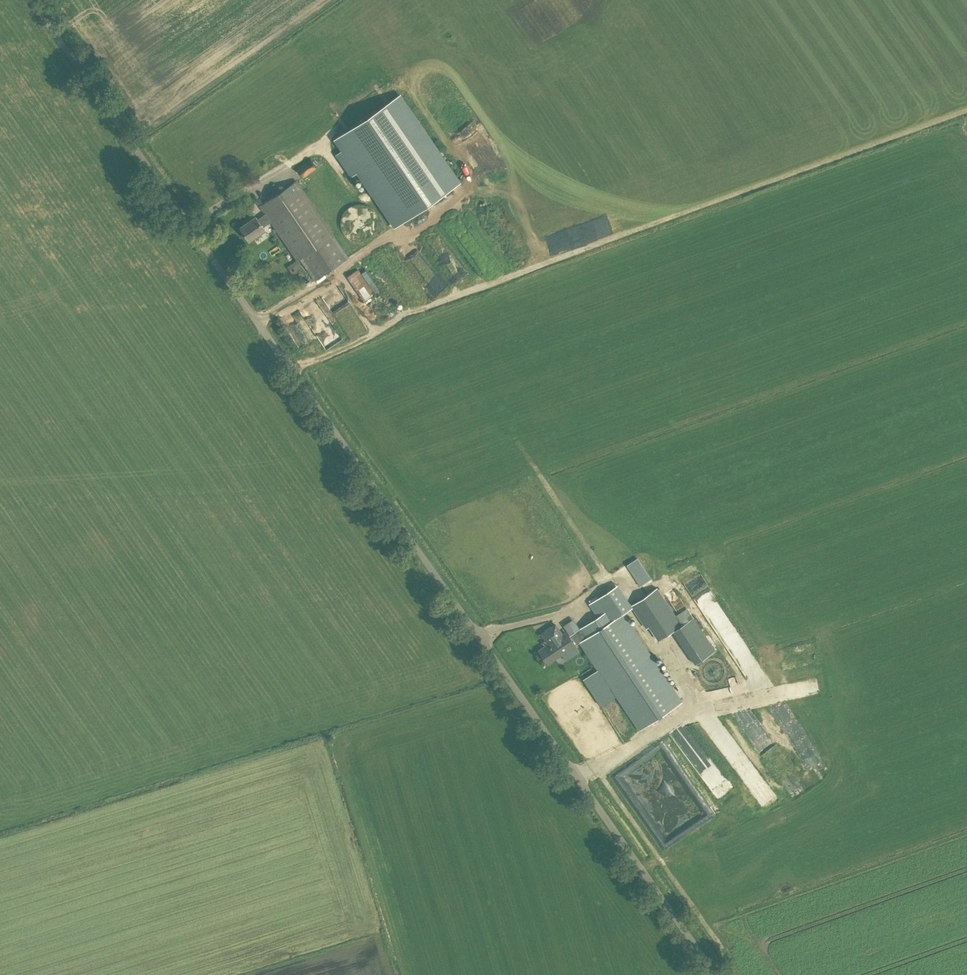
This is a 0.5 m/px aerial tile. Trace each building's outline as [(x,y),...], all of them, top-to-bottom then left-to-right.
[(458,180),(401,97),(338,140),(345,150),(338,155),(352,175),(358,170),(395,223),(458,180)] [(303,178),(316,168),(310,160),(297,169),(303,178)] [(266,213),(258,219),(256,217),(240,227),(249,241),(265,230),(263,227),(271,221),(298,260),(300,258),(315,280),(348,257),(333,236),(334,235),(297,181),(260,206),(266,213)] [(380,224),(380,223),(379,219),(378,216),(377,213),(374,210),(371,207),(368,205),(364,204),(361,203),(357,203),(353,204),(349,206),(346,208),(343,211),(341,215),(339,218),(339,223),(339,227),(340,231),(342,234),(344,237),(347,240),(350,241),(354,243),(358,244),(361,244),(366,243),(369,241),(373,239),(375,236),(377,232),(379,228),(380,224)] [(439,229),(431,233),(435,241),(443,237),(439,229)] [(534,244),(528,248),(531,254),(538,251),(534,244)] [(307,284),(302,277),(307,274),(297,259),(287,266),(296,280),(299,279),(303,286),(307,284)] [(364,301),(375,293),(354,262),(343,270),(364,301)] [(344,325),(360,316),(340,284),(325,293),(344,325)] [(641,583),(653,576),(640,555),(628,561),(641,583)] [(686,581),(691,589),(707,581),(703,573),(686,581)] [(542,633),(549,643),(539,650),(547,664),(569,649),(581,641),(640,730),(681,702),(626,619),(627,618),(624,613),(632,608),(617,585),(589,604),(598,616),(563,640),(561,636),(562,635),(555,625),(550,628),(550,627),(545,631),(542,633)] [(657,587),(630,605),(646,628),(649,626),(658,641),(672,631),(695,664),(716,650),(693,616),(681,623),(657,587)] [(564,620),(571,630),(581,624),(574,614),(564,620)] [(660,749),(621,771),(627,782),(641,774),(638,769),(663,754),(660,749)] [(702,764),(705,769),(715,765),(712,759),(702,764)] [(663,800),(668,808),(650,810),(652,821),(667,844),(667,848),(670,848),(692,833),(691,828),(707,817),(703,817),(709,813),(690,785),(686,788),(686,795),(680,799),(663,800)]
